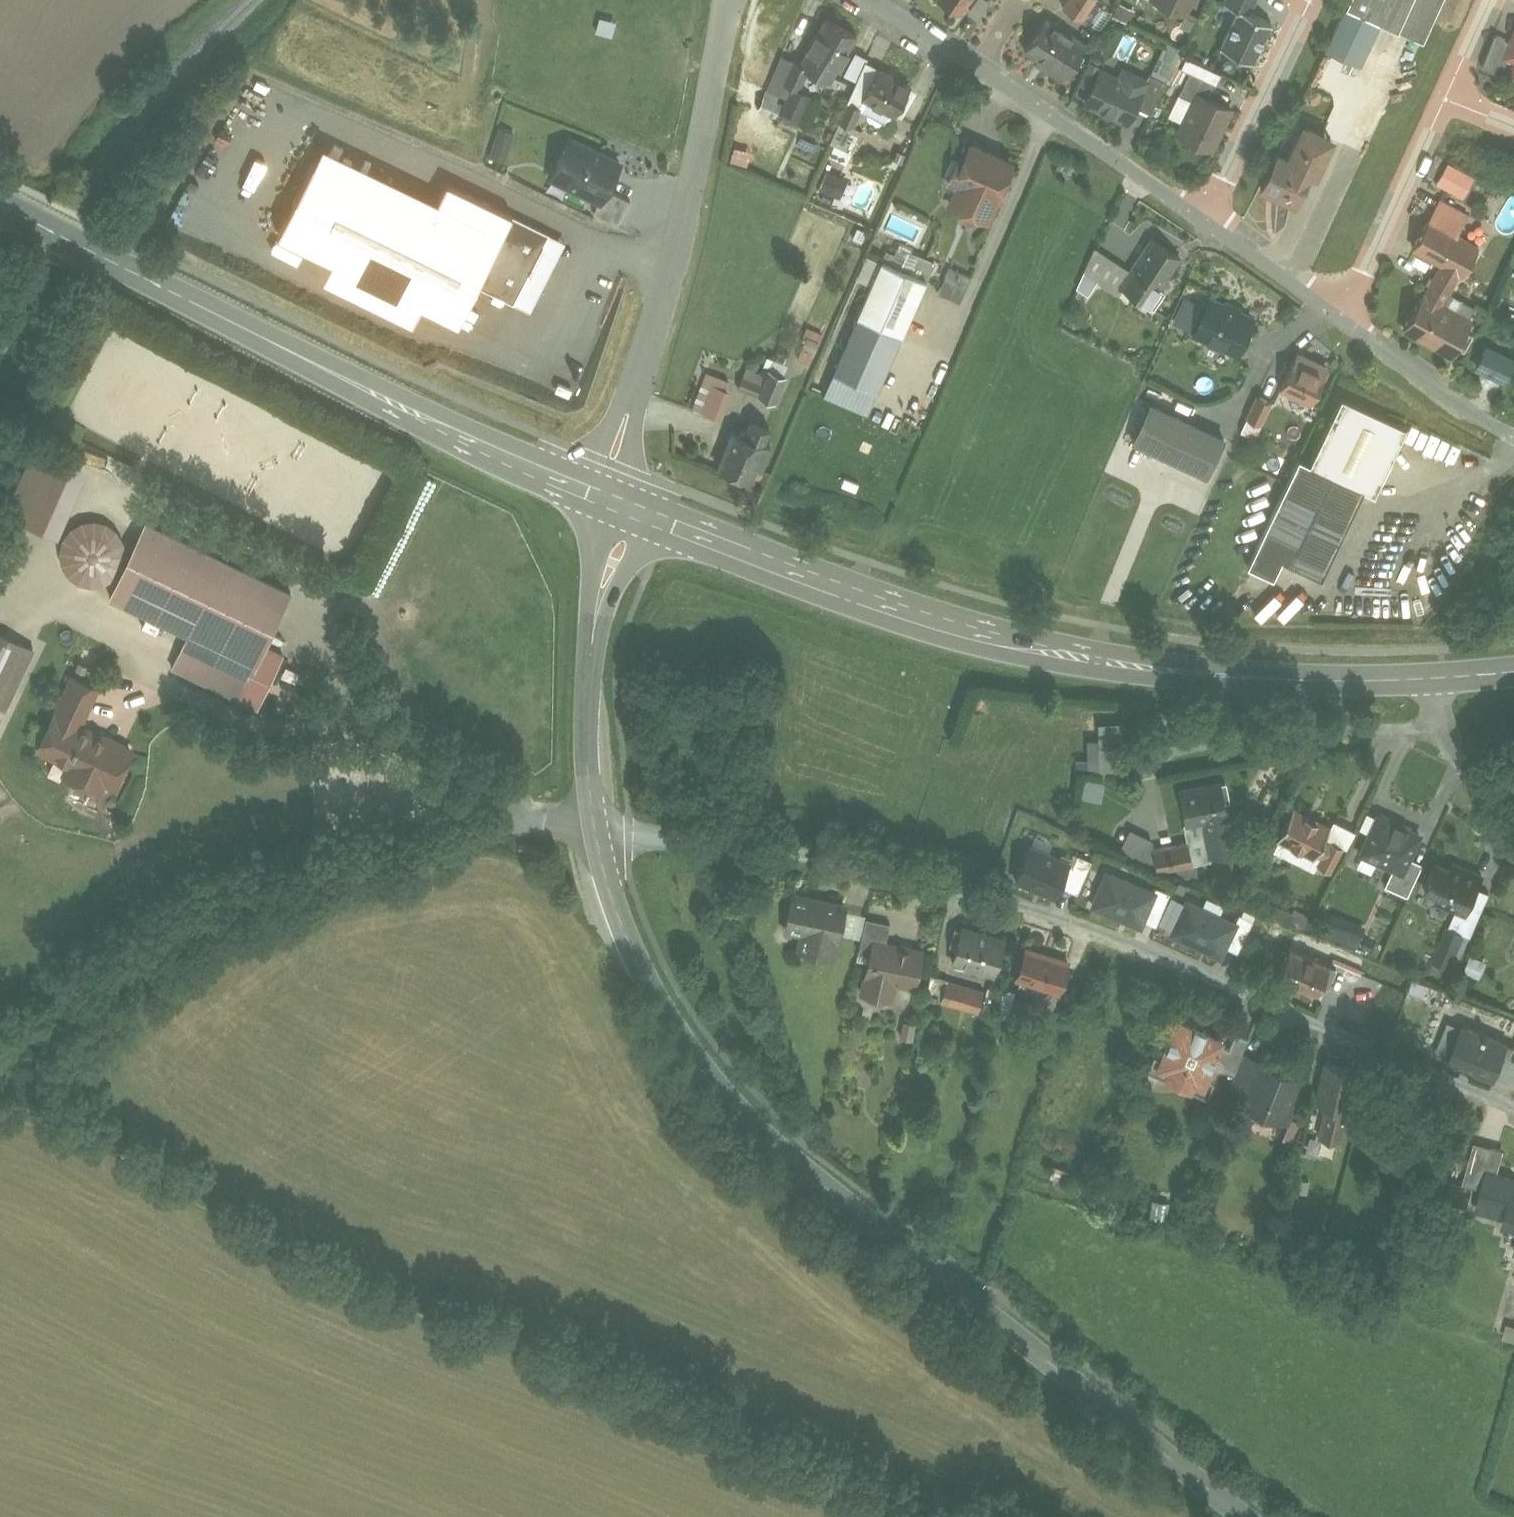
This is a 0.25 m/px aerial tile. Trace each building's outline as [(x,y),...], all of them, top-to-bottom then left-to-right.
[(960,15),(970,0),(938,0),(960,15)] [(988,0),(976,0),(970,15),(980,19),(988,0)] [(1063,6),(1084,20),(1098,0),(1067,0),(1063,6)] [(1194,0),(1149,0),(1148,1),(1186,18),(1194,0)] [(1236,9),(1241,0),(1224,0),(1223,3),(1236,9)] [(1346,8),(1363,16),(1382,25),(1397,32),(1412,0),(1350,0),(1346,8)] [(1397,32),(1423,44),(1443,0),(1412,0),(1397,32)] [(1135,11),(1120,3),(1113,16),(1128,24),(1135,11)] [(1230,31),(1238,12),(1227,7),(1218,26),(1230,31)] [(1343,60),(1363,16),(1346,8),(1325,53),(1343,61),(1343,60)] [(1269,23),(1239,10),(1238,12),(1230,31),(1221,50),(1251,63),(1269,23)] [(1363,16),(1343,60),(1361,68),(1382,25),(1363,16)] [(599,19),(597,34),(614,37),(616,21),(599,19)] [(829,92),(859,39),(825,19),(799,64),(803,66),(801,70),(807,73),(804,78),(829,92)] [(1044,20),(1024,53),(1065,79),(1086,46),(1044,20)] [(1505,59),(1512,41),(1497,35),(1483,72),(1501,78),(1508,60),(1505,59)] [(1512,41),(1505,59),(1508,60),(1513,63),(1513,35),(1512,41)] [(799,64),(783,57),(761,102),(779,111),(775,120),(796,130),(812,97),(798,90),(804,78),(807,73),(801,70),(803,66),(799,64)] [(1191,73),(1217,86),(1218,86),(1223,77),(1186,58),(1181,68),(1191,73)] [(861,110),(864,102),(863,101),(871,87),(870,86),(880,69),(866,63),(847,104),(849,105),(861,110)] [(1089,92),(1083,107),(1130,127),(1145,91),(1150,79),(1149,79),(1123,67),(1118,79),(1098,70),(1097,73),(1089,92)] [(1089,92),(1097,73),(1086,68),(1078,87),(1089,92)] [(1191,73),(1180,96),(1191,102),(1197,92),(1210,99),(1212,96),(1214,98),(1218,89),(1216,88),(1217,86),(1191,73)] [(871,87),(863,101),(864,102),(893,119),(909,93),(878,75),(871,87)] [(1149,79),(1150,79),(1145,91),(1161,98),(1167,83),(1150,76),(1149,79)] [(1210,99),(1197,92),(1191,102),(1180,125),(1174,136),(1211,154),(1233,110),(1210,99)] [(1180,125),(1191,102),(1180,96),(1168,119),(1180,125)] [(775,120),(779,111),(761,102),(757,111),(775,120)] [(861,110),(849,105),(831,142),(837,145),(853,152),(863,131),(853,127),(861,110)] [(1278,155),(1260,192),(1296,210),(1331,139),(1303,125),(1285,159),(1278,155)] [(491,160),(509,163),(514,131),(497,128),(491,160)] [(549,179),(602,205),(607,195),(622,165),(569,139),(549,179)] [(1015,164),(969,143),(950,185),(957,187),(947,209),(987,227),(1015,164)] [(853,152),(837,145),(830,158),(847,166),(853,152)] [(437,203),(322,148),(278,239),(330,264),(322,283),(412,326),(421,308),(457,325),(475,287),(510,216),(446,185),(437,203)] [(1458,170),(1444,195),(1480,216),(1494,190),(1486,186),(1489,181),(1481,177),(1478,181),(1458,170)] [(850,181),(827,171),(819,190),(841,200),(850,181)] [(628,206),(607,195),(602,205),(595,219),(617,229),(628,206)] [(1429,221),(1457,237),(1469,216),(1442,200),(1429,221)] [(510,216),(475,287),(532,314),(567,243),(510,216)] [(1440,266),(1402,333),(1451,361),(1474,322),(1471,321),(1455,311),(1442,304),(1458,276),(1463,279),(1480,250),(1457,237),(1429,221),(1413,251),(1440,266)] [(867,234),(858,229),(852,240),(862,245),(867,234)] [(1116,289),(1153,315),(1164,298),(1158,294),(1181,260),(1150,239),(1128,272),(1116,289)] [(1116,289),(1128,272),(1097,250),(1093,256),(1081,281),(1089,287),(1093,281),(1114,295),(1116,289)] [(925,280),(878,260),(830,377),(876,395),(925,280)] [(960,304),(971,278),(950,270),(939,296),(960,304)] [(1212,294),(1191,338),(1235,358),(1255,314),(1212,294)] [(1462,300),(1455,311),(1471,321),(1478,309),(1462,300)] [(810,368),(823,337),(806,329),(792,360),(810,368)] [(1505,381),(1513,362),(1487,349),(1478,369),(1505,381)] [(1298,355),(1281,393),(1312,407),(1329,369),(1298,355)] [(763,371),(769,373),(784,379),(789,367),(768,359),(763,371)] [(738,391),(758,399),(767,377),(747,369),(738,391)] [(776,406),(787,380),(784,379),(769,373),(767,377),(758,399),(776,406)] [(731,383),(706,374),(693,410),(718,419),(731,383)] [(1272,405),(1258,398),(1246,421),(1261,428),(1272,405)] [(1342,399),(1310,467),(1363,491),(1375,497),(1406,429),(1342,399)] [(1307,408),(1295,401),(1289,413),(1301,420),(1307,408)] [(1229,439),(1152,403),(1132,447),(1209,482),(1229,439)] [(734,433),(717,470),(746,483),(769,431),(752,424),(745,438),(734,433)] [(42,449),(13,514),(59,534),(87,469),(42,449)] [(1310,467),(1299,462),(1248,571),(1274,583),(1283,564),(1321,582),(1363,491),(1310,467)] [(111,578),(119,570),(123,561),(124,550),(122,540),(116,532),(109,525),(99,522),(89,521),(79,524),(71,530),(65,538),(62,547),(62,558),(65,568),(72,576),(81,582),(91,584),(102,583),(111,578)] [(293,596),(147,525),(109,601),(189,640),(172,673),(256,714),(284,658),(267,650),(293,596)] [(34,649),(0,632),(0,708),(4,710),(34,649)] [(99,687),(69,672),(32,748),(63,763),(58,773),(98,792),(103,782),(111,786),(130,748),(81,724),(99,687)] [(1124,724),(1099,728),(1098,746),(1088,747),(1087,761),(1077,761),(1077,773),(1122,774),(1124,724)] [(648,766),(643,767),(643,772),(644,778),(645,781),(656,779),(654,765),(648,766)] [(1105,783),(1086,779),(1083,797),(1101,800),(1105,783)] [(1237,857),(1224,783),(1178,791),(1187,827),(1202,825),(1207,862),(1237,857)] [(1333,824),(1296,807),(1276,840),(1279,843),(1307,856),(1314,859),(1325,840),(1333,824)] [(1422,836),(1377,816),(1359,857),(1392,872),(1403,877),(1411,861),(1422,836)] [(1333,824),(1325,840),(1344,849),(1347,850),(1356,832),(1335,820),(1333,824)] [(1152,841),(1129,831),(1119,853),(1157,870),(1154,851),(1152,841)] [(535,838),(523,838),(523,847),(535,847),(535,838)] [(1056,895),(1070,858),(1023,839),(1008,876),(1056,895)] [(1344,849),(1325,840),(1314,859),(1319,862),(1318,866),(1332,873),(1344,849)] [(1314,859),(1279,843),(1274,853),(1314,872),(1318,866),(1319,862),(1314,859)] [(1193,865),(1189,844),(1154,851),(1157,870),(1158,875),(1194,869),(1193,865)] [(1432,860),(1420,888),(1435,894),(1432,902),(1457,913),(1463,916),(1476,887),(1479,881),(1432,860)] [(1422,866),(1411,861),(1403,877),(1392,872),(1384,889),(1407,899),(1422,866)] [(1156,889),(1105,869),(1090,905),(1141,925),(1156,889)] [(849,900),(793,887),(784,926),(800,930),(795,943),(835,953),(849,900)] [(1489,892),(1476,887),(1463,916),(1457,913),(1438,959),(1458,967),(1489,892)] [(1185,895),(1169,931),(1221,954),(1237,919),(1185,895)] [(1292,912),(1279,906),(1274,917),(1303,929),(1309,914),(1295,908),(1292,912)] [(1364,926),(1330,913),(1322,934),(1356,947),(1364,926)] [(856,954),(866,957),(871,933),(886,937),(890,919),(866,914),(856,954)] [(1005,936),(962,924),(961,927),(956,944),(951,962),(994,974),(1005,936)] [(956,944),(961,927),(954,925),(949,942),(956,944)] [(886,937),(871,933),(866,957),(859,988),(894,996),(897,981),(914,985),(924,945),(886,937)] [(1071,957),(1024,943),(1013,979),(1060,993),(1071,957)] [(1316,992),(1329,963),(1288,945),(1278,969),(1289,973),(1287,980),(1316,992)] [(1360,973),(1367,959),(1340,948),(1333,961),(1360,973)] [(1488,964),(1470,956),(1463,973),(1481,981),(1488,964)] [(926,995),(941,999),(948,976),(932,972),(926,995)] [(985,987),(948,976),(941,999),(979,1009),(985,987)] [(1216,1062),(1227,1034),(1171,1010),(1150,1060),(1165,1066),(1163,1072),(1188,1083),(1190,1077),(1206,1084),(1216,1062)] [(915,1020),(903,1017),(899,1032),(911,1035),(915,1020)] [(1512,1037),(1464,1018),(1450,1054),(1498,1073),(1511,1040),(1512,1037)] [(1235,1069),(1243,1047),(1249,1034),(1229,1027),(1227,1034),(1216,1062),(1235,1069)] [(1511,1040),(1498,1073),(1513,1080),(1513,1041),(1511,1040)] [(919,1043),(916,1054),(932,1059),(935,1047),(919,1043)] [(1287,1115),(1305,1072),(1243,1047),(1235,1069),(1226,1091),(1287,1115)] [(1347,1061),(1322,1055),(1313,1094),(1316,1094),(1338,1099),(1347,1061)] [(1338,1099),(1316,1094),(1315,1100),(1309,1127),(1339,1134),(1346,1101),(1338,1099)] [(1488,1158),(1501,1162),(1506,1141),(1475,1132),(1462,1173),(1482,1179),(1488,1158)] [(1068,1160),(1053,1155),(1049,1168),(1064,1173),(1068,1160)] [(1477,1197),(1505,1206),(1503,1212),(1513,1215),(1513,1166),(1501,1162),(1488,1158),(1482,1179),(1477,1197)] [(1306,1182),(1308,1171),(1295,1169),(1294,1180),(1306,1182)] [(1164,1191),(1151,1189),(1148,1207),(1161,1209),(1164,1191)]
